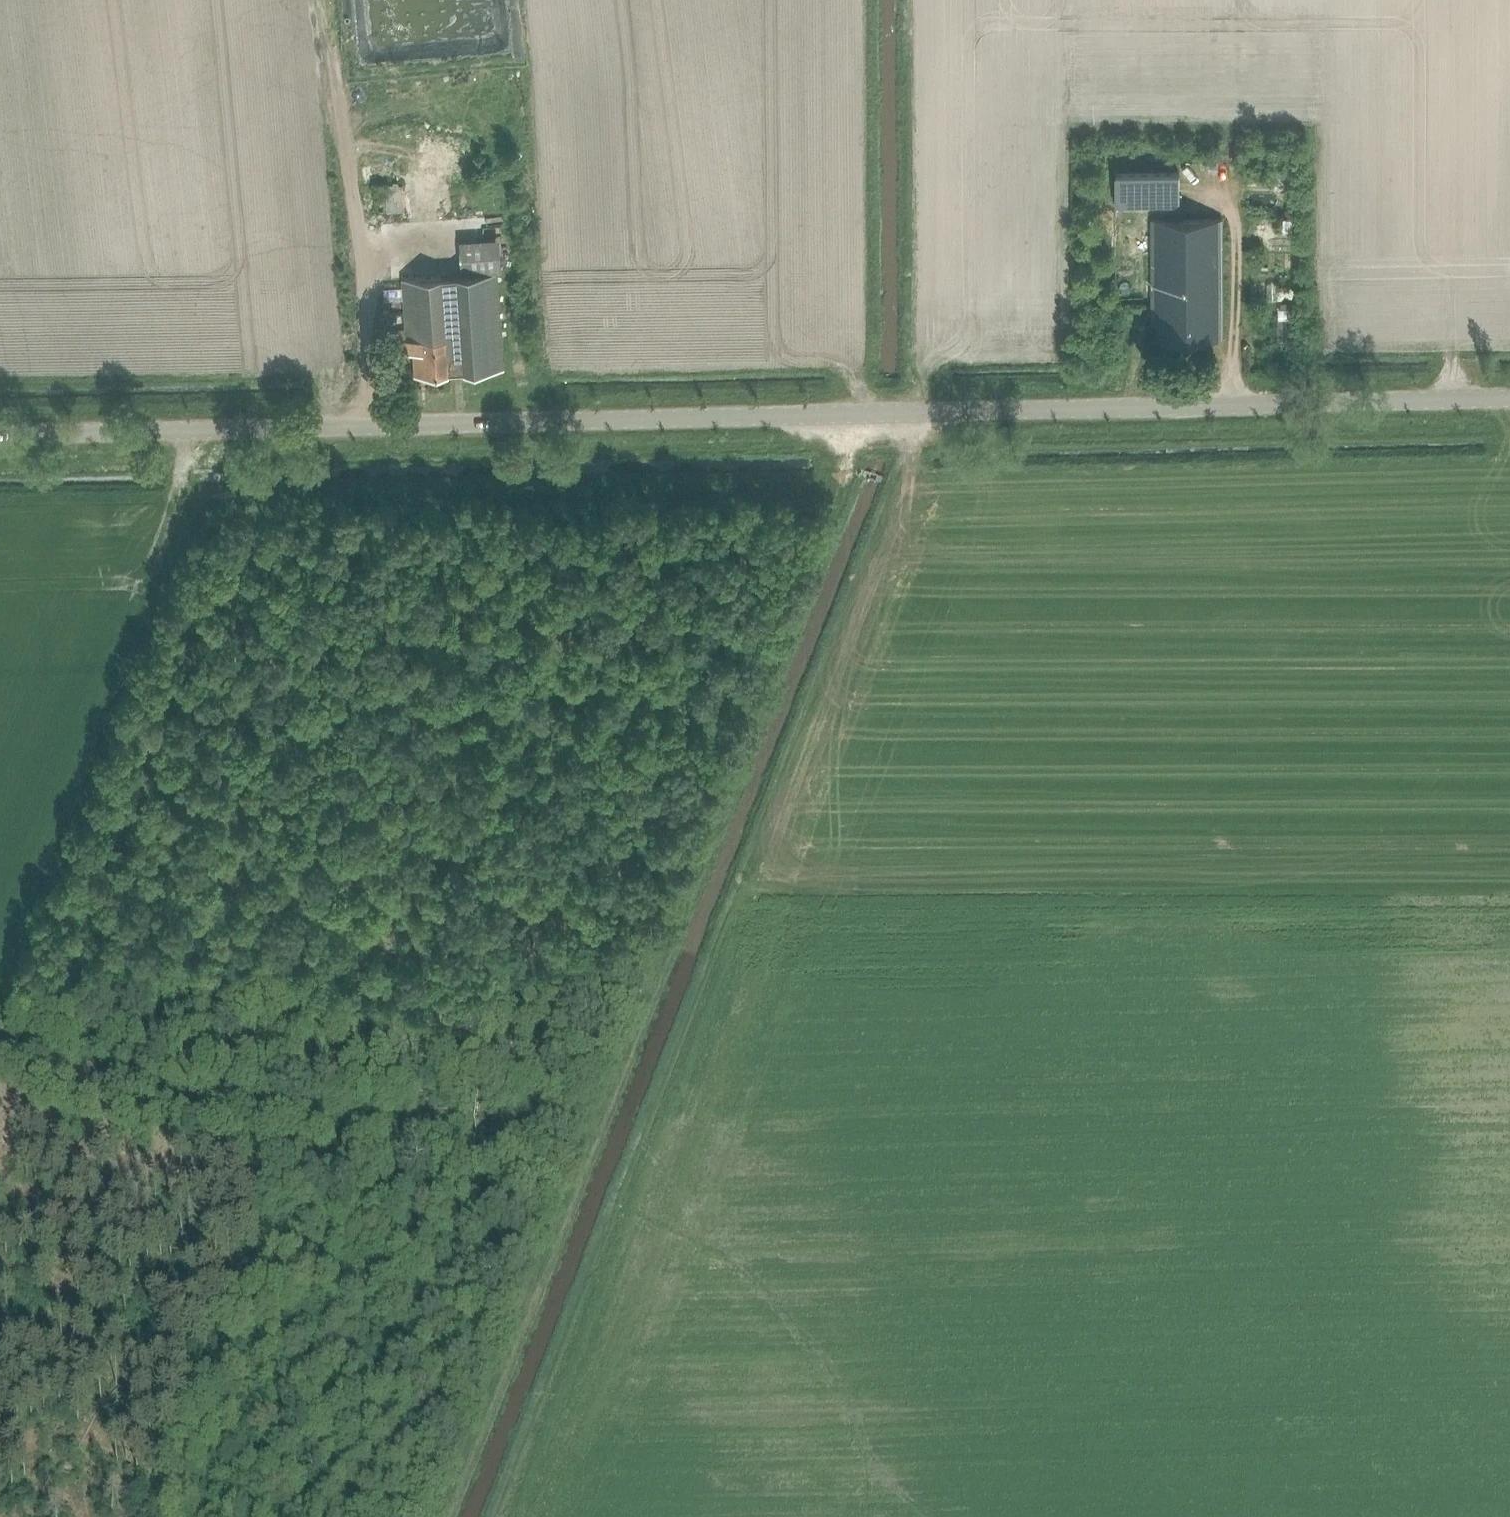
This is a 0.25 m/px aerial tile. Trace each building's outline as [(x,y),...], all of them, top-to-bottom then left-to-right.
[(1116,206),(1179,206),(1179,169),(1116,169),(1116,206)] [(404,211),(403,186),(399,186),(398,184),(393,184),(393,186),(387,187),(387,211),(404,211)] [(1157,340),(1222,340),(1222,219),(1152,220),(1152,317),(1157,317),(1157,340)] [(504,368),(501,325),(497,272),(402,279),(406,330),(398,330),(399,342),(404,342),(405,352),(414,351),(415,374),(504,368)] [(1265,285),(1265,300),(1277,300),(1277,285),(1265,285)]
